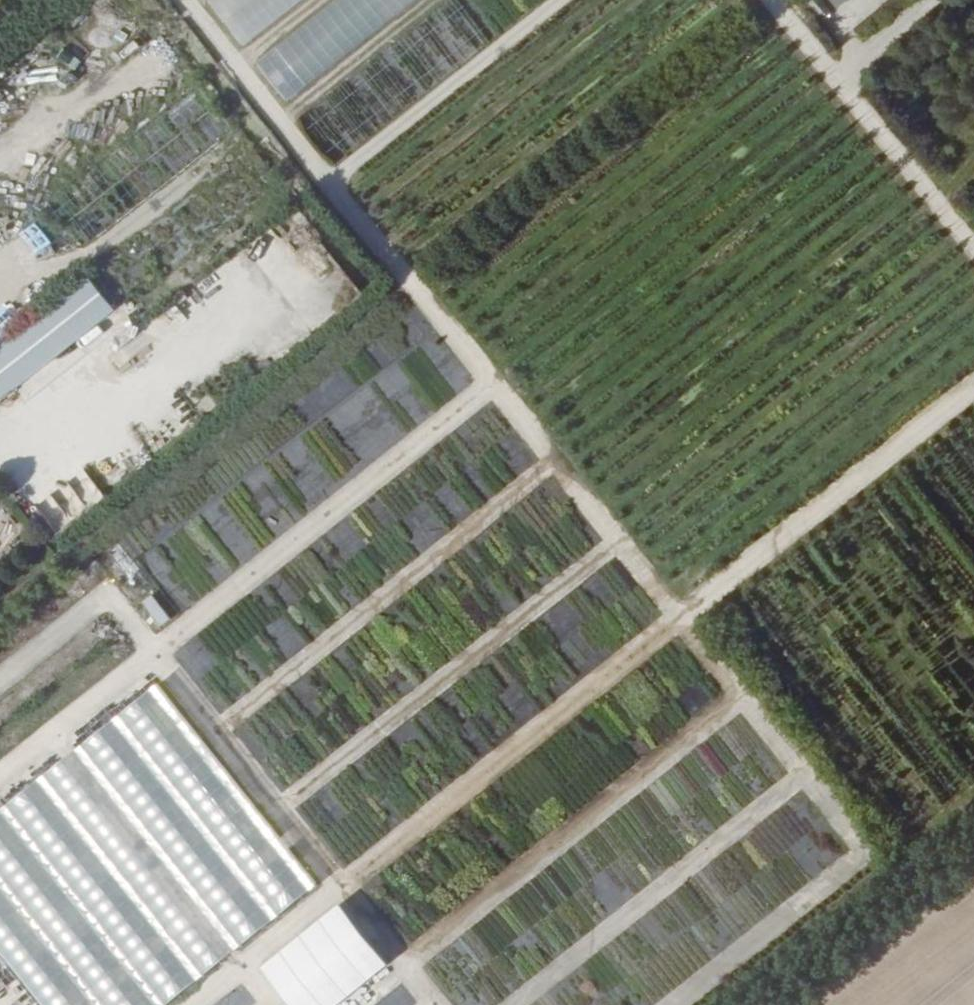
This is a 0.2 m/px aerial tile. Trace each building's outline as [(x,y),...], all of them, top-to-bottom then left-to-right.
[(298,0),(205,0),(239,45),(298,0)] [(280,99),(412,0),(328,0),(250,58),(280,99)] [(881,0),(827,0),(835,10),(843,3),(857,20),(881,0)] [(0,359),(0,362),(24,392),(142,299),(118,267),(0,359)] [(151,593),(139,600),(156,628),(168,621),(151,593)] [(239,699),(256,685),(231,653),(214,667),(239,699)] [(0,803),(0,958),(35,1004),(160,1004),(314,890),(160,684),(0,803)] [(383,967),(335,905),(253,967),(283,1004),(334,1004),(383,967)] [(233,990),(237,1004),(253,1004),(247,986),(233,990)]
